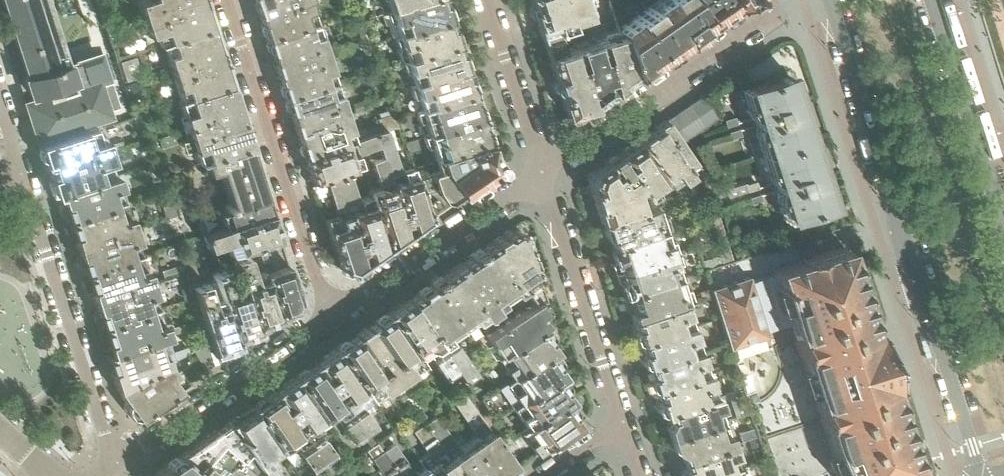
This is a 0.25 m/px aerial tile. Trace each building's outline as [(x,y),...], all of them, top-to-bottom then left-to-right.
[(27,76),(23,77),(24,81),(23,81),(23,83),(26,93),(28,92),(29,95),(32,95),(33,100),(24,103),(36,138),(109,115),(108,112),(119,108),(110,82),(100,51),(67,62),(46,0),(3,0),(27,76)] [(183,0),(142,0),(138,1),(145,23),(174,14),(171,4),(183,0)] [(202,0),(183,0),(171,4),(174,14),(145,23),(148,35),(155,32),(159,44),(162,43),(210,27),(202,0)] [(258,15),(280,8),(278,0),(253,0),(258,15)] [(265,38),(307,24),(303,12),(312,10),(309,0),(278,0),(280,8),(258,15),(265,38)] [(449,20),(451,15),(448,6),(444,4),(443,0),(424,0),(390,10),(386,12),(390,24),(393,23),(398,35),(449,20)] [(424,0),(387,0),(390,10),(424,0)] [(543,44),(559,39),(557,31),(571,26),(570,22),(589,16),(585,3),(593,0),(529,0),(529,2),(526,5),(530,16),(534,17),(543,44)] [(630,78),(631,77),(742,0),(659,0),(617,30),(618,34),(616,35),(630,78)] [(107,36),(137,26),(135,20),(105,30),(107,36)] [(403,62),(457,44),(459,40),(456,31),(452,28),(449,20),(398,35),(395,36),(399,48),(398,52),(400,59),(403,62)] [(299,67),(327,58),(319,33),(310,36),(307,24),(265,38),(273,64),(296,56),(299,67)] [(370,37),(366,25),(357,28),(361,40),(370,37)] [(195,71),(222,62),(219,53),(214,40),(210,27),(162,43),(169,68),(192,61),(195,71)] [(590,105),(630,78),(616,35),(584,45),(595,78),(579,84),(587,106),(590,105)] [(595,78),(584,45),(563,51),(559,39),(543,44),(555,81),(553,82),(552,84),(554,90),(556,92),(558,91),(566,116),(569,115),(573,116),(577,115),(579,112),(582,110),(581,108),(587,106),(579,84),(595,78)] [(340,55),(353,51),(350,41),(337,45),(340,55)] [(409,72),(414,85),(465,69),(467,65),(464,55),(460,53),(457,44),(403,62),(406,73),(409,72)] [(142,76),(136,56),(120,61),(126,81),(142,76)] [(285,99),(327,86),(322,72),(331,69),(327,58),(299,67),(296,56),(273,64),(285,99)] [(229,84),(222,62),(195,71),(192,61),(169,68),(179,100),(229,84)] [(421,110),(473,94),(475,89),(472,80),(468,78),(465,69),(414,85),(410,86),(414,98),(416,98),(421,110)] [(755,121),(799,107),(789,75),(755,86),(745,90),(750,105),(745,107),(747,111),(751,109),(755,121)] [(146,95),(141,80),(125,86),(130,100),(146,95)] [(241,122),(229,84),(179,100),(178,101),(186,126),(211,118),(215,130),(241,122)] [(319,127),(346,118),(338,93),(329,95),(327,86),(285,99),(292,122),(315,115),(319,127)] [(367,103),(386,96),(383,89),(364,95),(367,103)] [(424,122),(428,134),(480,119),(483,114),(480,105),(475,103),(473,94),(421,110),(416,112),(419,123),(424,122)] [(689,105),(704,127),(716,118),(702,97),(689,105)] [(355,112),(368,108),(365,99),(352,103),(355,112)] [(693,134),(704,127),(689,105),(679,112),(693,134)] [(809,139),(799,107),(755,121),(759,133),(755,134),(756,139),(761,138),(766,153),(809,139)] [(381,129),(387,128),(387,130),(398,127),(392,109),(379,113),(380,117),(378,118),(381,129)] [(693,134),(679,112),(668,120),(683,141),(693,134)] [(292,122),(302,154),(344,141),(341,131),(349,129),(346,118),(319,127),(315,115),(292,122)] [(738,123),(736,117),(725,120),(727,127),(738,123)] [(203,161),(249,146),(244,130),(241,122),(215,130),(211,118),(186,126),(198,163),(203,161)] [(432,147),(437,160),(488,144),(490,139),(488,130),(483,128),(480,119),(428,134),(423,136),(427,149),(432,147)] [(634,143),(663,185),(666,183),(668,186),(678,179),(680,181),(690,174),(689,172),(698,166),(667,120),(634,143)] [(47,171),(111,150),(107,138),(98,141),(93,128),(40,145),(38,146),(47,171)] [(404,233),(427,217),(416,177),(412,166),(400,170),(387,130),(387,128),(381,129),(373,132),(377,145),(381,156),(383,156),(388,175),(399,171),(402,179),(390,184),(391,186),(404,233)] [(742,136),(740,130),(740,129),(729,132),(731,139),(742,136)] [(302,154),(312,183),(336,175),(347,171),(361,165),(356,153),(349,156),(345,143),(351,142),(356,152),(377,145),(373,132),(344,141),(302,154)] [(167,136),(170,147),(180,144),(176,133),(167,136)] [(161,151),(170,147),(167,136),(157,139),(161,151)] [(820,172),(809,139),(766,153),(771,170),(766,171),(768,176),(772,174),(776,186),(820,172)] [(124,145),(122,140),(113,143),(114,149),(124,146),(124,145)] [(646,197),(663,185),(634,143),(605,163),(620,184),(629,177),(636,187),(637,186),(640,192),(641,191),(646,197)] [(416,177),(427,217),(498,169),(499,164),(491,152),(488,144),(437,160),(435,160),(438,170),(416,177)] [(126,151),(124,146),(114,149),(116,154),(126,151)] [(217,169),(231,210),(266,200),(254,162),(249,146),(203,161),(207,173),(217,169)] [(59,194),(110,179),(105,162),(113,159),(111,150),(47,171),(54,196),(59,194)] [(388,175),(383,156),(381,156),(370,160),(378,183),(390,179),(388,175)] [(586,176),(601,225),(641,212),(633,189),(636,187),(629,177),(620,184),(605,163),(586,176)] [(384,247),(368,194),(357,198),(347,171),(336,175),(363,262),(384,247)] [(830,204),(820,172),(776,186),(780,199),(776,200),(777,204),(782,203),(787,218),(830,204)] [(168,189),(164,174),(156,177),(160,191),(168,189)] [(349,271),(363,262),(336,175),(312,183),(314,191),(316,191),(318,197),(329,194),(335,213),(323,217),(327,231),(338,267),(349,271)] [(62,218),(67,221),(125,202),(116,176),(110,179),(59,194),(62,202),(59,209),(62,218)] [(713,189),(707,179),(700,184),(706,193),(713,189)] [(734,187),(728,179),(720,184),(726,193),(734,187)] [(759,188),(757,181),(746,185),(748,192),(759,188)] [(404,233),(391,186),(382,189),(381,185),(367,190),(368,194),(384,247),(404,233)] [(716,200),(711,192),(709,193),(702,198),(704,205),(714,202),(716,200)] [(763,201),(761,195),(761,194),(750,197),(752,204),(763,201)] [(230,228),(271,215),(270,212),(266,200),(231,210),(225,212),(229,226),(230,228)] [(133,229),(125,202),(67,221),(64,226),(67,235),(74,239),(77,247),(133,229)] [(716,207),(714,202),(704,205),(706,210),(716,207)] [(612,247),(670,229),(667,217),(660,219),(656,207),(641,212),(601,225),(605,237),(610,239),(612,247)] [(718,212),(716,207),(706,210),(708,216),(718,212)] [(720,218),(718,212),(708,216),(709,221),(720,218)] [(298,299),(271,215),(230,228),(229,226),(192,238),(196,252),(205,249),(205,250),(221,244),(225,257),(254,247),(259,261),(266,259),(270,271),(263,273),(278,315),(293,310),(298,299)] [(721,223),(720,218),(709,221),(711,226),(721,223)] [(723,228),(721,223),(711,226),(713,232),(723,228)] [(482,248),(501,276),(531,255),(530,252),(528,251),(526,252),(520,231),(511,228),(482,248)] [(725,234),(723,228),(713,232),(714,237),(725,234)] [(142,255),(133,229),(77,247),(79,256),(76,262),(79,271),(84,274),(142,255)] [(617,263),(620,271),(678,252),(674,241),(668,243),(664,232),(671,229),(670,229),(612,247),(610,252),(613,261),(617,263)] [(726,239),(725,234),(714,237),(716,242),(726,239)] [(728,244),(726,239),(716,242),(718,247),(728,244)] [(730,249),(728,244),(718,247),(720,253),(730,249)] [(849,377),(885,365),(884,365),(879,349),(880,349),(879,348),(878,348),(872,329),(871,330),(861,299),(844,246),(815,255),(815,254),(801,259),(801,260),(772,269),(774,275),(783,302),(790,324),(795,339),(794,340),(799,355),(800,354),(817,407),(816,407),(821,422),(822,422),(848,414),(841,389),(843,385),(851,382),(849,377)] [(494,308),(513,293),(501,276),(482,248),(461,262),(474,282),(462,290),(480,317),(494,308)] [(732,255),(730,249),(720,253),(721,258),(732,255)] [(624,297),(679,278),(675,266),(682,264),(678,252),(620,271),(623,280),(620,284),(624,297)] [(151,282),(142,255),(84,274),(81,280),(84,289),(91,292),(94,301),(151,282)] [(516,298),(526,290),(521,282),(533,273),(529,261),(531,261),(532,258),(531,255),(501,276),(513,293),(516,298)] [(733,260),(732,255),(721,258),(723,263),(733,260)] [(718,264),(716,256),(703,260),(705,268),(718,264)] [(278,315),(263,273),(262,270),(251,274),(246,259),(233,263),(240,285),(257,328),(275,322),(278,317),(278,315)] [(461,330),(480,317),(462,290),(474,282),(461,262),(428,285),(458,326),(461,330)] [(180,273),(178,266),(162,271),(164,278),(180,273)] [(258,331),(257,328),(240,285),(231,289),(224,271),(212,274),(221,301),(236,342),(255,336),(258,331)] [(485,334),(500,356),(545,326),(549,324),(540,311),(543,308),(538,300),(541,298),(533,273),(521,282),(526,290),(530,297),(521,304),(523,307),(485,334)] [(711,288),(710,289),(712,295),(729,349),(767,336),(765,332),(790,324),(783,302),(774,275),(750,282),(749,276),(711,288)] [(629,312),(632,320),(684,303),(694,300),(690,288),(683,291),(679,278),(624,297),(622,301),(625,309),(629,312)] [(106,326),(159,309),(155,293),(151,282),(94,301),(96,309),(93,316),(96,325),(101,328),(106,326)] [(194,297),(190,285),(180,288),(184,300),(194,297)] [(236,342),(221,301),(210,304),(204,285),(193,288),(207,326),(210,336),(211,342),(216,356),(235,350),(237,345),(236,342)] [(452,337),(461,330),(458,326),(428,285),(407,300),(457,371),(464,382),(477,373),(452,337)] [(701,298),(712,295),(710,289),(708,289),(700,292),(701,298)] [(446,379),(457,371),(407,300),(388,312),(423,364),(430,375),(439,369),(446,379)] [(634,342),(639,344),(691,327),(684,303),(632,320),(634,329),(632,333),(634,342)] [(106,357),(166,336),(168,335),(175,333),(172,323),(164,325),(159,309),(106,326),(101,328),(98,333),(101,342),(107,345),(110,353),(105,354),(106,357)] [(391,386),(423,364),(388,312),(367,327),(384,351),(372,359),(391,386)] [(500,322),(496,316),(489,321),(493,327),(500,322)] [(493,328),(488,322),(481,327),(485,333),(493,328)] [(498,358),(511,378),(553,351),(554,350),(549,343),(550,343),(551,336),(545,326),(500,356),(498,358)] [(367,327),(336,348),(367,392),(371,399),(391,386),(372,359),(384,351),(367,327)] [(698,351),(691,327),(639,344),(642,352),(639,357),(642,365),(646,368),(698,351)] [(106,357),(116,389),(167,363),(168,364),(190,353),(187,348),(174,354),(172,353),(166,336),(106,357)] [(216,356),(211,342),(193,350),(205,369),(217,361),(216,356)] [(336,348),(316,362),(366,435),(377,427),(358,399),(367,392),(336,348)] [(505,382),(519,403),(561,376),(562,375),(557,368),(558,367),(559,361),(553,351),(511,378),(505,382)] [(706,374),(698,351),(646,368),(649,376),(647,381),(650,389),(654,391),(706,374)] [(735,365),(731,355),(721,358),(725,368),(735,365)] [(366,435),(316,362),(295,377),(326,421),(335,415),(354,443),(366,435)] [(167,363),(116,389),(126,402),(124,409),(129,417),(136,418),(188,383),(177,368),(173,371),(168,364),(167,363)] [(848,414),(822,422),(838,474),(838,475),(896,475),(916,470),(910,453),(908,447),(889,386),(890,385),(889,381),(887,377),(884,368),(885,368),(884,366),(885,366),(885,365),(849,377),(851,382),(843,385),(841,389),(848,414)] [(713,398),(706,374),(654,391),(657,400),(654,404),(657,413),(662,415),(668,413),(713,398)] [(526,428),(568,401),(570,400),(565,393),(566,392),(567,385),(561,376),(519,403),(512,408),(526,428)] [(317,427),(326,421),(295,377),(274,391),(324,463),(336,455),(317,427)] [(406,399),(414,394),(409,387),(402,392),(396,384),(392,387),(402,402),(406,399)] [(755,390),(745,394),(748,404),(759,400),(755,390)] [(324,463),(274,391),(252,407),(282,451),(293,444),(312,471),(324,463)] [(478,401),(473,393),(468,396),(473,404),(478,401)] [(423,407),(414,394),(406,399),(415,412),(423,407)] [(516,467),(510,458),(502,446),(497,439),(484,421),(476,410),(466,395),(454,404),(476,434),(468,440),(493,475),(503,475),(516,467)] [(666,427),(670,439),(724,421),(717,398),(717,397),(713,398),(668,413),(670,421),(666,427)] [(568,401),(526,428),(520,432),(536,454),(578,425),(573,418),(574,417),(575,410),(568,401)] [(228,423),(247,452),(264,475),(283,475),(271,459),(282,451),(252,407),(228,423)] [(468,440),(458,446),(436,415),(430,420),(422,410),(418,413),(420,417),(424,422),(444,451),(448,458),(462,475),(493,475),(468,440)] [(732,444),(724,421),(670,439),(673,450),(680,453),(681,453),(683,460),(732,444)] [(448,458),(444,451),(424,422),(413,431),(435,462),(427,468),(432,475),(462,475),(448,458)] [(221,444),(240,460),(240,461),(247,452),(228,423),(211,435),(221,444)] [(742,441),(757,436),(755,428),(739,433),(742,441)] [(507,432),(497,439),(502,446),(511,439),(507,432)] [(206,463),(221,444),(211,435),(159,470),(154,475),(194,475),(206,463)] [(759,441),(757,436),(742,441),(740,442),(742,447),(759,441)] [(427,468),(426,467),(416,473),(395,443),(384,450),(402,475),(432,475),(427,468)] [(240,460),(221,444),(206,463),(194,475),(227,475),(240,460)] [(732,444),(683,460),(685,468),(681,474),(682,475),(714,475),(739,467),(732,444)] [(384,450),(372,459),(385,475),(402,475),(384,450)] [(510,458),(516,467),(525,460),(521,455),(516,458),(514,455),(510,458)] [(260,475),(240,461),(240,460),(227,475),(259,475),(260,475)] [(714,475),(742,475),(739,467),(714,475)]
